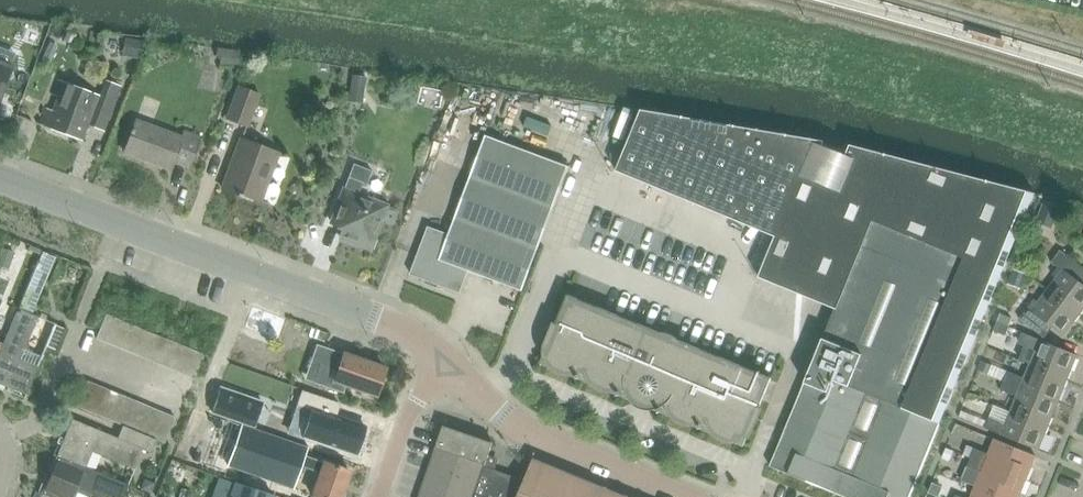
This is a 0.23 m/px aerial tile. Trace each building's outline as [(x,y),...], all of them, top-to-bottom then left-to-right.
[(131,39),(129,56),(140,58),(143,40),(131,39)] [(215,49),(214,56),(222,56),(220,67),(237,69),(240,52),(215,49)] [(11,69),(0,64),(0,96),(11,69)] [(353,75),(349,100),(362,103),(367,77),(353,75)] [(82,142),(88,127),(106,134),(123,89),(106,82),(99,98),(57,81),(51,96),(58,99),(52,113),(45,111),(39,125),(82,142)] [(240,88),(227,121),(247,129),(260,95),(240,88)] [(641,111),(616,171),(775,237),(812,146),(641,110),(641,111)] [(173,163),(190,170),(201,140),(185,134),(182,141),(136,124),(125,154),(170,171),(173,163)] [(569,166),(487,135),(449,235),(428,228),(411,275),(460,293),(469,270),(522,291),(569,166)] [(261,204),(279,155),(242,140),(223,190),(238,195),(236,199),(243,202),(244,198),(261,204)] [(812,146),(775,237),(758,278),(834,309),(769,467),(843,496),(910,496),(1035,194),(812,146)] [(386,206),(358,196),(363,183),(367,185),(372,171),(354,164),(331,224),(344,228),(340,238),(371,249),(386,206)] [(1043,203),(1035,223),(1053,230),(1060,210),(1043,203)] [(0,256),(0,263),(10,267),(15,251),(3,247),(0,256)] [(43,251),(36,267),(50,273),(57,257),(43,251)] [(1050,290),(1081,315),(1082,312),(1082,266),(1063,251),(1054,262),(1061,268),(1056,275),(1059,279),(1050,290)] [(612,260),(606,281),(615,284),(622,263),(612,260)] [(1015,270),(1011,283),(1022,286),(1026,274),(1015,270)] [(28,288),(18,310),(32,315),(41,294),(28,288)] [(1065,335),(1081,315),(1050,290),(1040,304),(1036,301),(1022,319),(1046,337),(1055,327),(1065,335)] [(691,427),(694,427),(712,435),(714,437),(716,439),(718,440),(721,442),(723,443),(726,444),(729,444),(732,444),(735,444),(743,447),(772,379),(568,295),(540,364),(549,368),(550,370),(553,372),(555,373),(557,375),(560,376),(563,377),(566,377),(569,377),(571,377),(589,384),(591,386),(593,388),(596,390),(598,391),(601,393),(604,393),(607,394),(610,394),(612,394),(671,418),(673,420),(675,422),(677,424),(680,425),(683,426),(685,427),(688,427),(691,427)] [(252,308),(244,329),(278,341),(285,320),(252,308)] [(17,309),(0,351),(1,352),(0,354),(0,385),(26,396),(37,367),(20,360),(37,318),(32,315),(18,310),(17,309)] [(996,312),(993,320),(1006,325),(1012,318),(996,312)] [(96,339),(108,344),(119,320),(106,315),(96,339)] [(130,325),(119,320),(108,344),(120,349),(130,325)] [(288,321),(286,328),(292,331),(294,323),(288,321)] [(120,349),(132,354),(142,330),(130,325),(120,349)] [(154,335),(142,330),(132,354),(144,359),(154,335)] [(1037,349),(1031,364),(1069,380),(1079,355),(1026,334),(1022,343),(1037,349)] [(144,359),(157,365),(167,340),(154,335),(144,359)] [(179,345),(167,340),(157,365),(169,370),(179,345)] [(169,370),(181,375),(191,350),(179,345),(169,370)] [(991,347),(986,361),(1005,367),(1009,353),(991,347)] [(204,356),(191,350),(181,375),(194,380),(204,356)] [(340,385),(375,397),(385,368),(344,354),(340,365),(331,361),(332,358),(317,353),(305,388),(336,399),(340,385)] [(981,361),(978,370),(990,374),(994,366),(981,361)] [(1059,403),(1069,380),(1031,364),(1025,378),(1010,371),(1006,381),(1059,403)] [(76,407),(89,413),(99,387),(86,381),(76,407)] [(1018,396),(1012,411),(1049,426),(1059,403),(1006,381),(1002,390),(1018,396)] [(89,413),(102,418),(112,392),(99,387),(89,413)] [(220,387),(212,412),(253,426),(262,401),(220,387)] [(304,391),(299,406),(315,411),(306,438),(356,455),(366,426),(333,415),(337,403),(304,391)] [(115,423),(125,397),(112,392),(102,418),(115,423)] [(115,423),(123,427),(127,428),(137,402),(125,397),(115,423)] [(150,407),(137,402),(127,428),(140,433),(150,407)] [(1039,450),(1049,426),(1012,411),(1011,413),(994,405),(989,418),(990,419),(986,428),(1039,450)] [(140,433),(152,438),(163,413),(150,407),(140,433)] [(175,418),(163,413),(152,438),(156,440),(165,444),(175,418)] [(71,420),(56,457),(84,467),(90,452),(133,469),(141,449),(151,453),(156,440),(152,438),(140,433),(127,428),(123,427),(118,439),(71,420)] [(534,460),(526,480),(495,470),(497,462),(487,458),(492,443),(445,426),(421,496),(624,496),(534,460)] [(242,428),(228,465),(293,488),(306,451),(242,428)] [(988,454),(974,449),(970,457),(1027,480),(1036,456),(994,439),(988,454)] [(967,446),(964,454),(970,457),(974,449),(967,446)] [(947,449),(943,458),(950,461),(954,452),(947,449)] [(312,496),(315,496),(341,496),(350,470),(308,456),(305,466),(321,472),(312,496)] [(84,467),(56,457),(41,493),(50,496),(91,496),(92,494),(98,496),(121,496),(126,485),(84,467)] [(975,486),(1002,496),(1020,496),(1027,480),(970,457),(966,467),(980,473),(975,486)] [(144,483),(141,490),(151,494),(155,484),(148,481),(144,483)] [(933,483),(930,493),(939,496),(943,487),(933,483)] [(273,496),(234,484),(230,496),(273,496)] [(975,486),(970,496),(1002,496),(975,486)]
